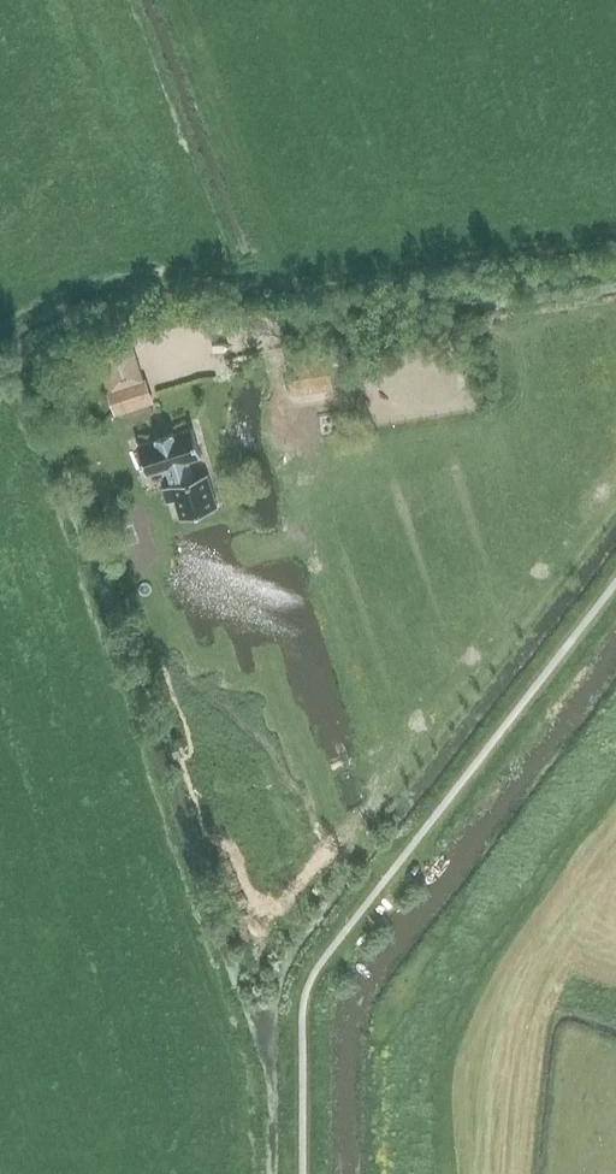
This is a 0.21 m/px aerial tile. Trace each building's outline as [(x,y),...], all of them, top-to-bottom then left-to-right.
[(107,389),(108,391),(144,380),(131,338),(95,350),(107,389)] [(347,382),(342,347),(296,355),(299,372),(288,373),(292,396),(334,389),(333,384),(347,382)] [(108,391),(115,415),(153,403),(145,379),(144,380),(108,391)] [(188,460),(201,456),(192,428),(173,434),(173,431),(156,436),(156,439),(137,445),(146,473),(165,467),(170,484),(162,487),(167,502),(175,500),(181,518),(217,507),(207,473),(194,477),(188,460)]
